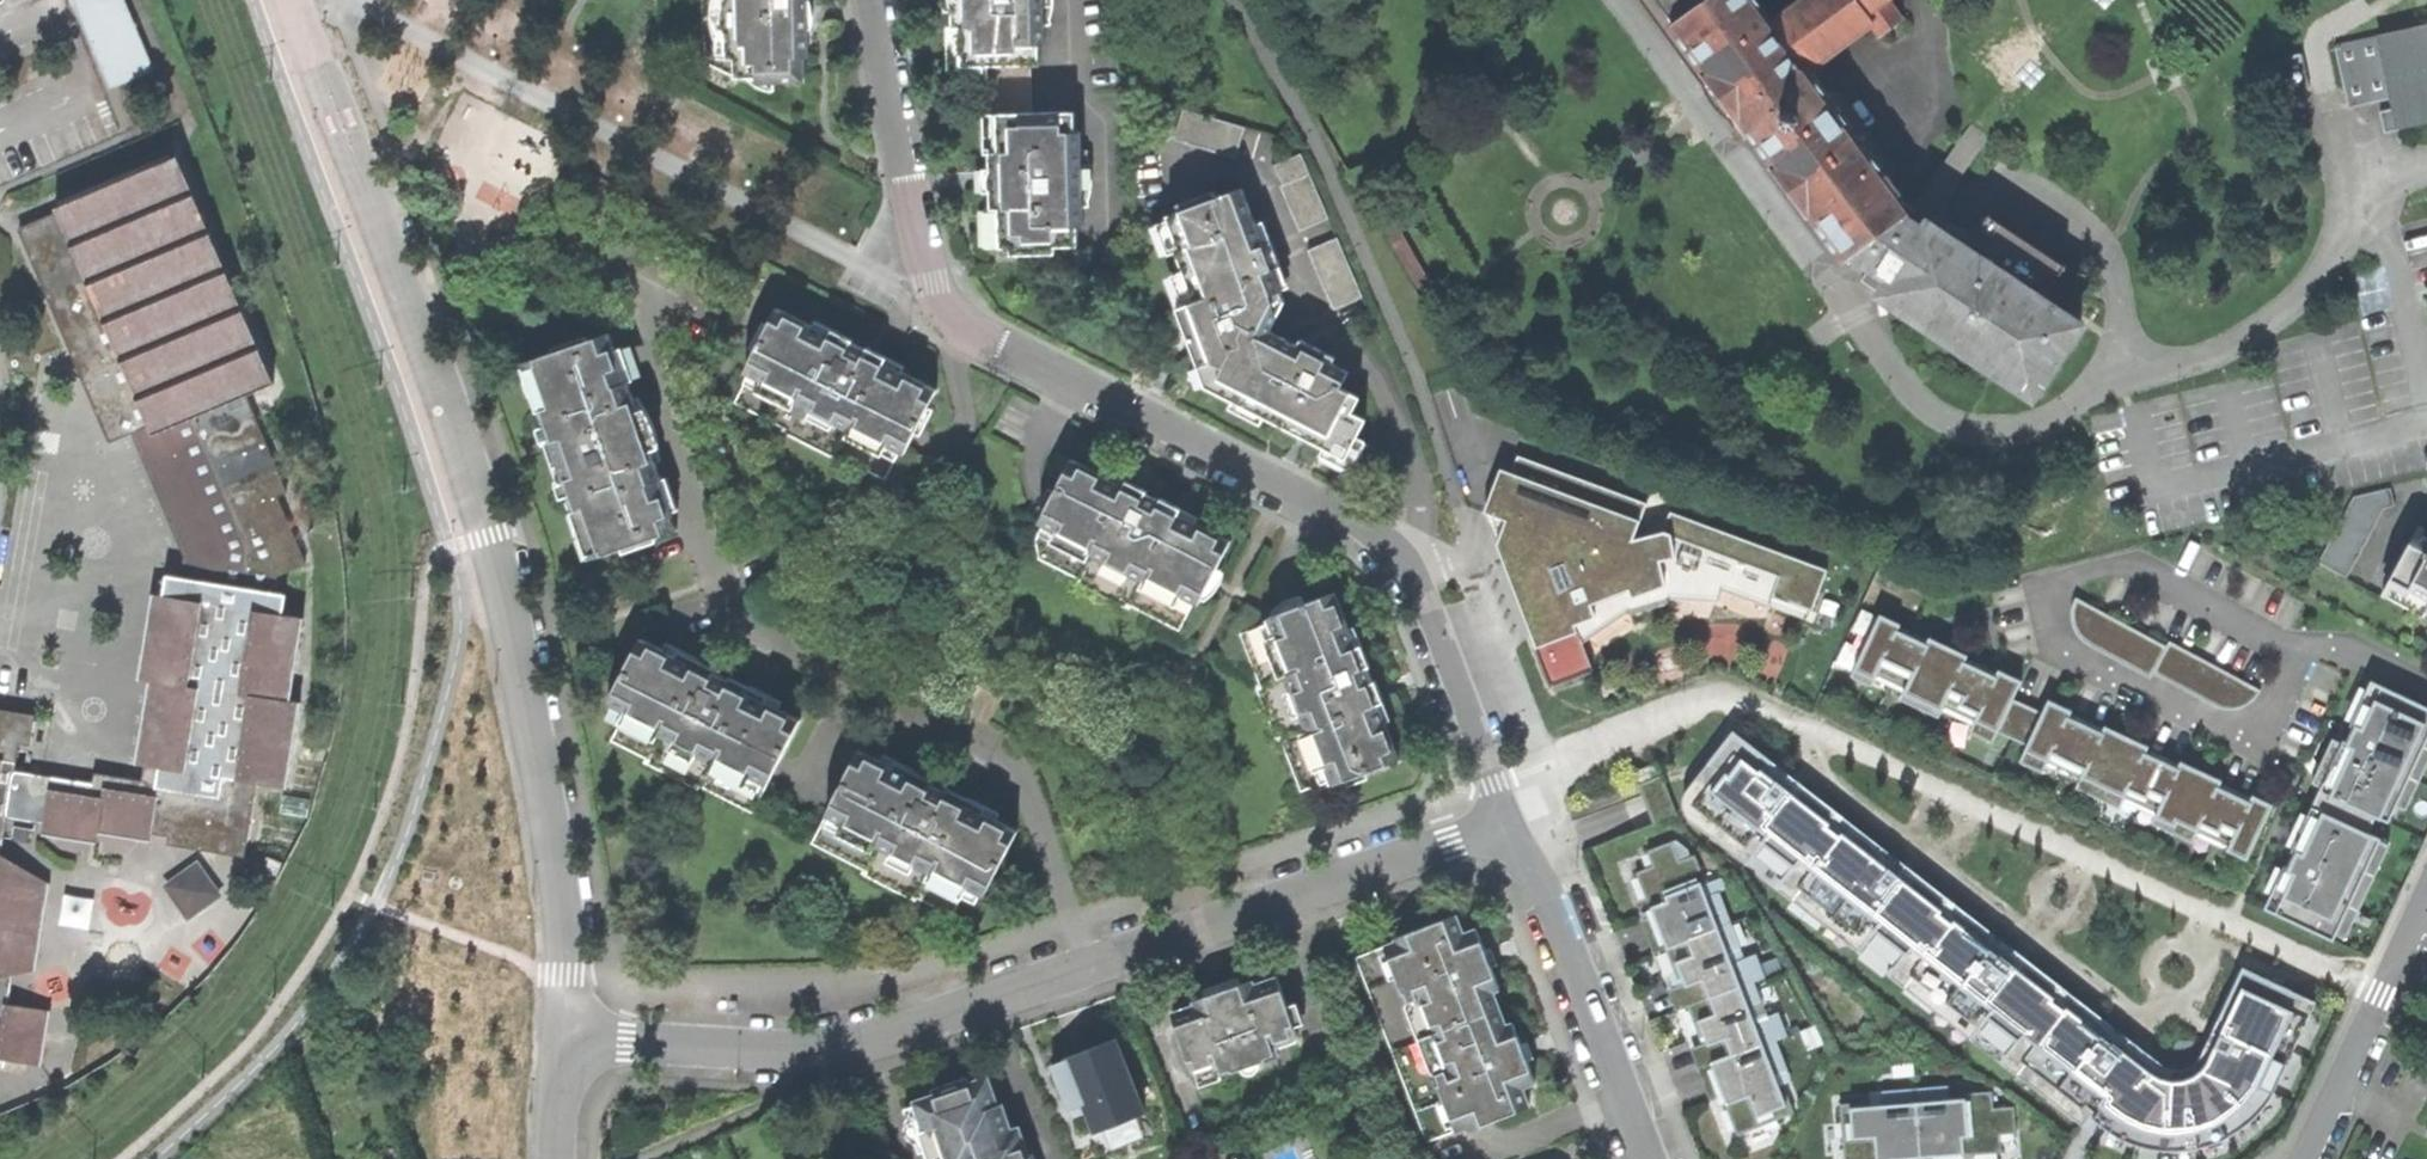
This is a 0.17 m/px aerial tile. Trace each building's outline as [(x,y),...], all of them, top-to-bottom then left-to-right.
[(151,68),(125,0),(77,0),(110,85),(151,68)] [(808,81),(807,57),(811,56),(810,24),(809,0),(703,0),(704,35),(706,36),(706,55),(708,55),(709,62),(738,76),(772,76),(772,82),(808,81)] [(953,27),(963,27),(963,65),(998,64),(1033,63),(1041,63),(1041,43),(1047,43),(1047,24),(1052,24),(1052,0),(953,0),(953,27)] [(1674,23),(1705,0),(1658,0),(1674,23)] [(1852,250),(1905,212),(1910,207),(1810,71),(1772,20),(1758,0),(1705,0),(1674,23),(1672,24),(1725,96),(1843,257),(1852,250)] [(1772,20),(1810,71),(1873,25),(1881,35),(1904,18),(1891,0),(1799,0),(1772,20)] [(2334,46),(2342,86),(2347,106),(2391,96),(2397,127),(2400,126),(2399,121),(2426,115),(2426,26),(2334,46)] [(1033,112),(1033,63),(998,64),(999,113),(1033,112)] [(1175,138),(1191,143),(1200,112),(1184,107),(1175,138)] [(1076,111),(1033,112),(999,113),(1000,156),(991,156),(992,180),(992,207),(1001,207),(1002,246),(1012,246),(1012,253),(1051,253),(1051,246),(1079,245),(1079,226),(1086,226),(1085,206),(1091,206),(1090,149),(1084,149),(1084,131),(1077,131),(1076,111)] [(1191,143),(1205,147),(1214,116),(1200,112),(1191,143)] [(1214,116),(1205,147),(1221,152),(1230,120),(1214,116)] [(1246,125),(1230,120),(1221,152),(1237,156),(1246,125)] [(40,1064),(49,1010),(10,1003),(15,973),(35,968),(48,883),(0,855),(6,818),(43,823),(42,833),(96,843),(98,832),(244,855),(255,782),(286,787),(300,701),(289,700),(302,617),(282,614),(284,593),(274,592),(276,576),(304,564),(277,496),(285,491),(245,395),(272,384),(174,150),(56,200),(60,209),(18,227),(110,440),(132,431),(183,555),(180,576),(166,575),(162,596),(152,595),(138,679),(148,681),(136,762),(148,765),(145,781),(92,773),(90,782),(13,770),(18,742),(29,743),(33,714),(0,709),(0,1058),(40,1064)] [(1303,152),(1276,163),(1284,183),(1311,172),(1303,152)] [(1282,184),(1289,200),(1318,188),(1311,172),(1284,183),(1282,184)] [(1215,189),(1178,204),(1181,210),(1170,214),(1182,248),(1178,250),(1191,285),(1197,300),(1179,307),(1199,363),(1221,375),(1214,388),(1235,400),(1239,392),(1268,408),(1265,415),(1295,430),(1348,458),(1368,418),(1353,411),(1361,396),(1343,386),(1351,370),(1335,362),(1337,357),(1302,339),(1299,344),(1272,329),(1287,300),(1243,186),(1217,196),(1215,189)] [(1324,202),(1318,188),(1289,200),(1294,214),(1324,202)] [(1324,202),(1294,214),(1301,230),(1331,217),(1324,202)] [(2033,392),(2081,322),(2043,297),(2066,262),(1989,211),(1966,245),(1928,220),(1925,225),(1905,212),(1852,250),(1871,262),(1862,276),(1882,289),(1881,291),(2033,392)] [(1309,249),(1316,263),(1345,251),(1339,236),(1309,249)] [(1316,263),(1322,279),(1352,266),(1345,251),(1316,263)] [(1352,266),(1322,279),(1328,294),(1358,281),(1352,266)] [(1365,296),(1358,281),(1328,294),(1335,309),(1365,296)] [(905,452),(938,388),(886,361),(889,355),(876,349),(868,345),(867,348),(853,340),(854,338),(834,328),(831,333),(779,306),(746,370),(751,373),(768,382),(770,377),(784,384),(782,389),(799,398),(797,402),(816,412),(818,408),(836,417),(834,421),(857,433),(860,429),(871,435),(874,429),(888,437),(886,443),(903,451),(905,452)] [(557,350),(534,359),(551,406),(541,409),(546,424),(552,440),(547,442),(548,444),(560,479),(561,481),(565,480),(570,495),(576,511),(585,507),(602,555),(624,547),(625,551),(660,539),(658,536),(679,528),(673,511),(662,479),(664,478),(658,461),(650,439),(634,445),(628,425),(643,420),(636,398),(630,382),(618,348),(612,331),(590,339),(588,333),(555,345),(557,350)] [(624,345),(618,348),(630,382),(637,380),(624,345)] [(539,410),(541,409),(551,406),(534,359),(523,362),(527,373),(527,379),(529,387),(532,394),(536,400),(539,410)] [(888,479),(903,451),(886,443),(888,437),(874,429),(871,435),(860,429),(857,433),(834,421),(836,417),(818,408),(816,412),(797,402),(799,398),(782,389),(784,384),(770,377),(768,382),(751,373),(736,401),(783,426),(782,429),(838,458),(840,455),(888,479)] [(642,396),(636,398),(643,420),(628,425),(634,445),(650,439),(658,461),(663,459),(661,453),(661,448),(659,437),(656,425),(652,416),(645,404),(642,396)] [(544,446),(548,444),(547,442),(552,440),(546,424),(538,427),(544,446)] [(1504,546),(1555,679),(1587,667),(1581,651),(1639,630),(1635,617),(1676,602),(1676,617),(1768,618),(1777,595),(1814,609),(1828,571),(1672,514),(1664,536),(1638,544),(1653,507),(1521,455),(1514,472),(1509,470),(1492,512),(1514,520),(1504,546)] [(1200,603),(1234,539),(1199,521),(1201,516),(1170,500),(1163,496),(1162,499),(1148,492),(1150,489),(1111,470),(1109,475),(1074,457),(1041,521),(1045,523),(1061,532),(1065,525),(1080,532),(1076,540),(1093,548),(1091,553),(1110,562),(1111,558),(1129,566),(1127,571),(1146,581),(1148,577),(1165,586),(1169,579),(1183,586),(1180,593),(1196,601),(1200,603)] [(670,476),(664,478),(662,479),(673,511),(682,508),(670,476)] [(563,497),(570,495),(565,480),(561,481),(560,479),(557,480),(563,497)] [(2361,494),(2384,507),(2394,504),(2391,487),(2361,494)] [(2374,525),(2384,507),(2361,494),(2353,496),(2346,510),(2374,525)] [(591,558),(602,555),(585,507),(576,511),(575,511),(579,523),(578,529),(579,535),(583,542),(587,547),(591,558)] [(2365,542),(2374,525),(2346,510),(2337,527),(2365,542)] [(1181,630),(1196,601),(1180,593),(1183,586),(1169,579),(1165,586),(1148,577),(1146,581),(1127,571),(1129,566),(1111,558),(1110,562),(1091,553),(1093,548),(1076,540),(1080,532),(1065,525),(1061,532),(1045,523),(1038,537),(1042,559),(1078,577),(1076,580),(1131,609),(1133,605),(1181,630)] [(2418,525),(2382,592),(2424,615),(2426,609),(2426,530),(2418,525)] [(2327,544),(2356,559),(2365,542),(2337,527),(2327,544)] [(2346,577),(2356,559),(2327,544),(2318,561),(2346,577)] [(1335,783),(1401,758),(1387,721),(1393,719),(1378,679),(1375,680),(1372,672),(1370,666),(1373,665),(1358,625),(1352,627),(1338,590),(1270,616),(1272,620),(1279,637),(1286,635),(1292,650),(1284,653),(1291,671),(1288,673),(1295,692),(1299,690),(1306,709),(1302,711),(1309,730),(1313,728),(1320,746),(1328,743),(1334,759),(1326,761),(1333,778),(1335,783)] [(2249,717),(2264,688),(2088,596),(2073,625),(2249,717)] [(2004,732),(2028,678),(1887,614),(1862,668),(2004,732)] [(1302,790),(1333,778),(1326,761),(1334,759),(1328,743),(1320,746),(1313,728),(1309,730),(1302,711),(1306,709),(1299,690),(1295,692),(1288,673),(1291,671),(1284,653),(1292,650),(1286,635),(1279,637),(1272,620),(1242,632),(1261,683),(1257,684),(1279,742),(1283,740),(1302,790)] [(754,813),(802,719),(780,708),(752,694),(756,687),(745,682),(733,675),(730,680),(717,673),(719,669),(698,659),(695,664),(664,648),(644,637),(610,702),(627,711),(613,739),(647,757),(645,761),(700,790),(702,786),(754,813)] [(668,641),(664,648),(695,664),(698,659),(699,657),(668,641)] [(2426,746),(2426,703),(2377,680),(2271,907),(2338,938),(2426,746)] [(784,702),(756,687),(752,694),(780,708),(784,702)] [(2251,866),(2281,803),(2053,696),(2024,759),(2251,866)] [(2199,1058),(2184,1068),(2167,1066),(2123,1034),(2120,1034),(2114,1040),(2057,996),(2061,989),(2061,986),(2025,958),(2025,955),(2010,947),(2002,953),(1945,909),(1949,902),(1949,898),(1914,868),(1898,859),(1889,866),(1832,822),(1837,814),(1836,810),(1733,730),(1686,790),(1683,807),(1690,820),(1747,864),(1755,855),(1782,876),(1776,886),(1859,951),(1867,943),(1894,964),(1888,973),(1972,1039),(1980,1030),(2007,1051),(2000,1061),(2084,1126),(2092,1117),(2112,1133),(2140,1146),(2171,1150),(2192,1148),(2222,1139),(2247,1124),(2271,1096),(2315,1001),(2282,986),(2284,980),(2273,975),(2270,980),(2242,967),(2199,1058)] [(882,760),(861,749),(813,843),(865,869),(863,873),(918,901),(920,898),(954,916),(969,886),(986,895),(1019,830),(998,819),(966,804),(970,797),(959,791),(950,787),(948,791),(935,784),(936,781),(916,771),(914,776),(882,760)] [(886,753),(882,760),(914,776),(916,771),(917,769),(886,753)] [(1673,776),(1650,781),(1660,819),(1682,814),(1673,776)] [(998,819),(1001,812),(970,797),(966,804),(998,819)] [(1737,1135),(1794,1113),(1783,1084),(1779,1085),(1775,1074),(1787,1069),(1776,1041),(1787,1036),(1778,1012),(1755,1021),(1751,1010),(1762,1005),(1754,982),(1764,977),(1755,954),(1732,962),(1728,951),(1740,946),(1719,892),(1706,896),(1702,885),(1706,883),(1695,855),(1679,860),(1671,841),(1647,850),(1652,865),(1636,872),(1650,909),(1655,908),(1657,913),(1641,920),(1642,923),(1652,951),(1654,953),(1665,949),(1677,979),(1681,978),(1684,983),(1668,990),(1669,993),(1675,1010),(1687,1006),(1699,1038),(1703,1037),(1704,1038),(1706,1042),(1690,1049),(1709,1098),(1710,1100),(1727,1094),(1729,1100),(1724,1103),(1737,1135)] [(169,883),(195,918),(228,893),(203,858),(169,883)] [(1458,912),(1396,936),(1398,939),(1409,969),(1397,974),(1409,1003),(1421,999),(1446,1065),(1434,1070),(1445,1099),(1457,1094),(1468,1124),(1470,1127),(1531,1104),(1524,1085),(1537,1080),(1526,1050),(1514,1019),(1507,1022),(1494,988),(1502,985),(1491,957),(1479,926),(1465,931),(1458,912)] [(1427,1140),(1468,1124),(1457,1094),(1445,1099),(1434,1070),(1446,1065),(1421,999),(1409,1003),(1397,974),(1409,969),(1398,939),(1356,955),(1427,1140)] [(1217,1062),(1221,1073),(1279,1053),(1272,1033),(1305,1021),(1298,1000),(1288,1003),(1278,974),(1255,982),(1253,977),(1222,988),(1195,997),(1196,1002),(1173,1010),(1194,1070),(1217,1062)] [(1095,1129),(1144,1109),(1115,1038),(1087,1049),(1067,1057),(1067,1059),(1053,1064),(1062,1087),(1076,1082),(1081,1094),(1095,1129)] [(1022,1133),(1014,1136),(1011,1126),(1002,1100),(998,1102),(989,1074),(969,1080),(967,1075),(948,1081),(931,1086),(933,1092),(914,1098),(924,1128),(920,1129),(930,1158),(1031,1158),(1022,1133)] [(1067,1100),(1081,1094),(1076,1082),(1062,1087),(1067,1100)] [(1844,1158),(1879,1158),(1879,1157),(1885,1156),(1886,1158),(1956,1158),(1955,1150),(1961,1150),(1962,1155),(2001,1152),(2000,1134),(2016,1132),(2014,1107),(1993,1108),(1991,1092),(1962,1094),(1961,1098),(1949,1099),(1947,1086),(1882,1091),(1882,1105),(1871,1105),(1869,1101),(1840,1104),(1844,1158)] [(1019,1124),(1011,1126),(1014,1136),(1022,1133),(1019,1124)]
